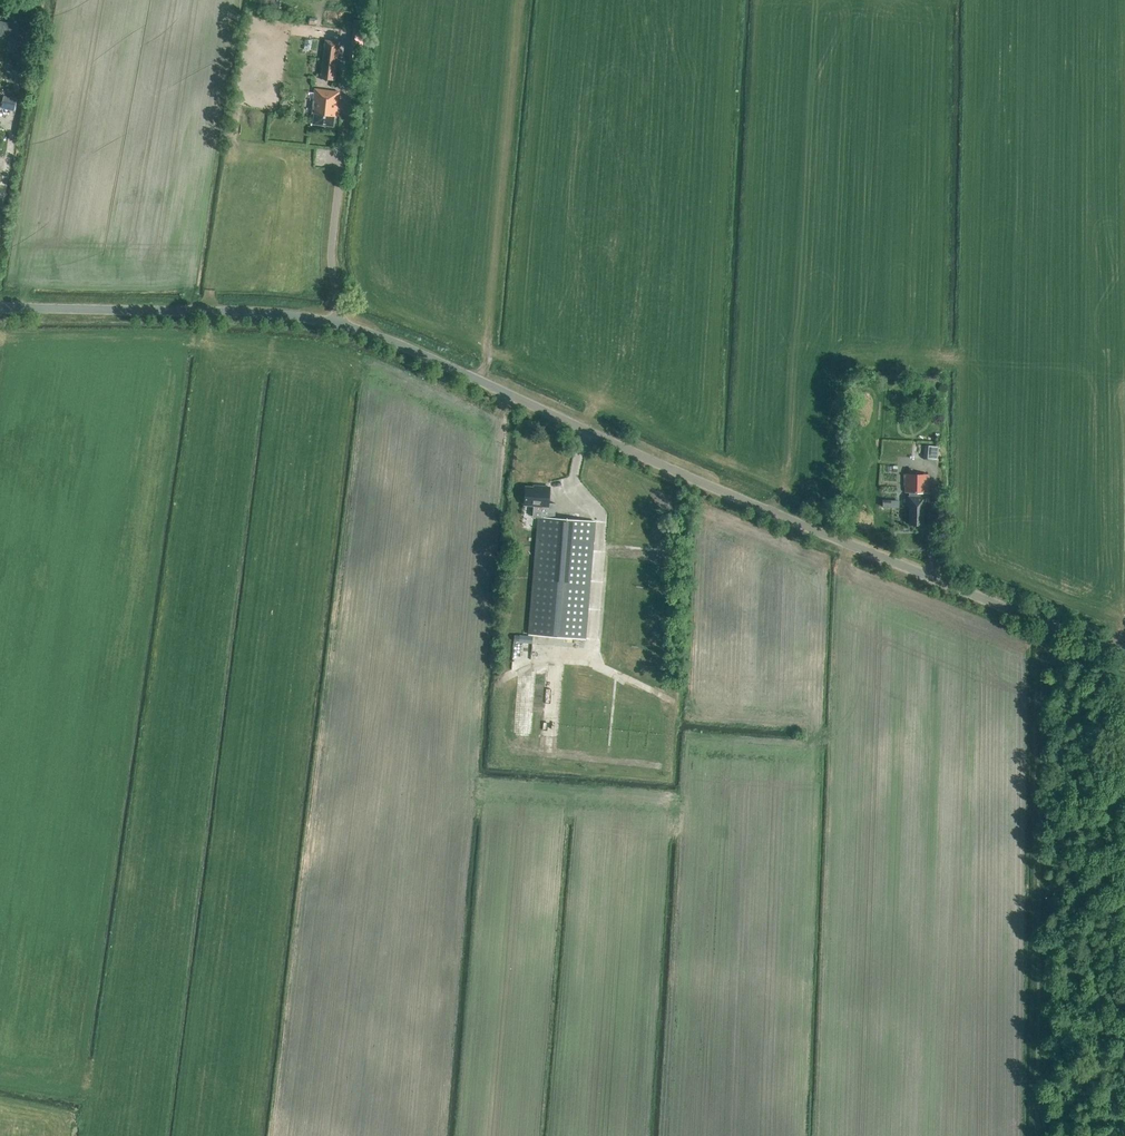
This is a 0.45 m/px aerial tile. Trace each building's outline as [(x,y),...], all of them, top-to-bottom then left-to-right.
[(0,21),(0,35),(22,41),(25,27),(0,21)] [(335,80),(337,62),(338,42),(325,40),(320,78),(335,80)] [(361,64),(364,44),(351,43),(349,63),(361,64)] [(336,116),(339,94),(332,93),(332,91),(315,89),(312,113),(314,114),(313,124),(333,126),(334,116),(336,116)] [(14,111),(18,98),(4,95),(1,107),(14,111)] [(926,456),(937,457),(938,445),(927,444),(926,456)] [(907,506),(909,506),(909,524),(922,525),(923,505),(922,505),(922,497),(926,497),(927,475),(906,475),(906,493),(909,493),(909,496),(907,495),(907,506)] [(548,503),(549,487),(538,486),(538,488),(525,487),(524,504),(534,505),(533,516),(539,517),(529,635),(584,639),(594,521),(555,518),(556,504),(548,503)]
